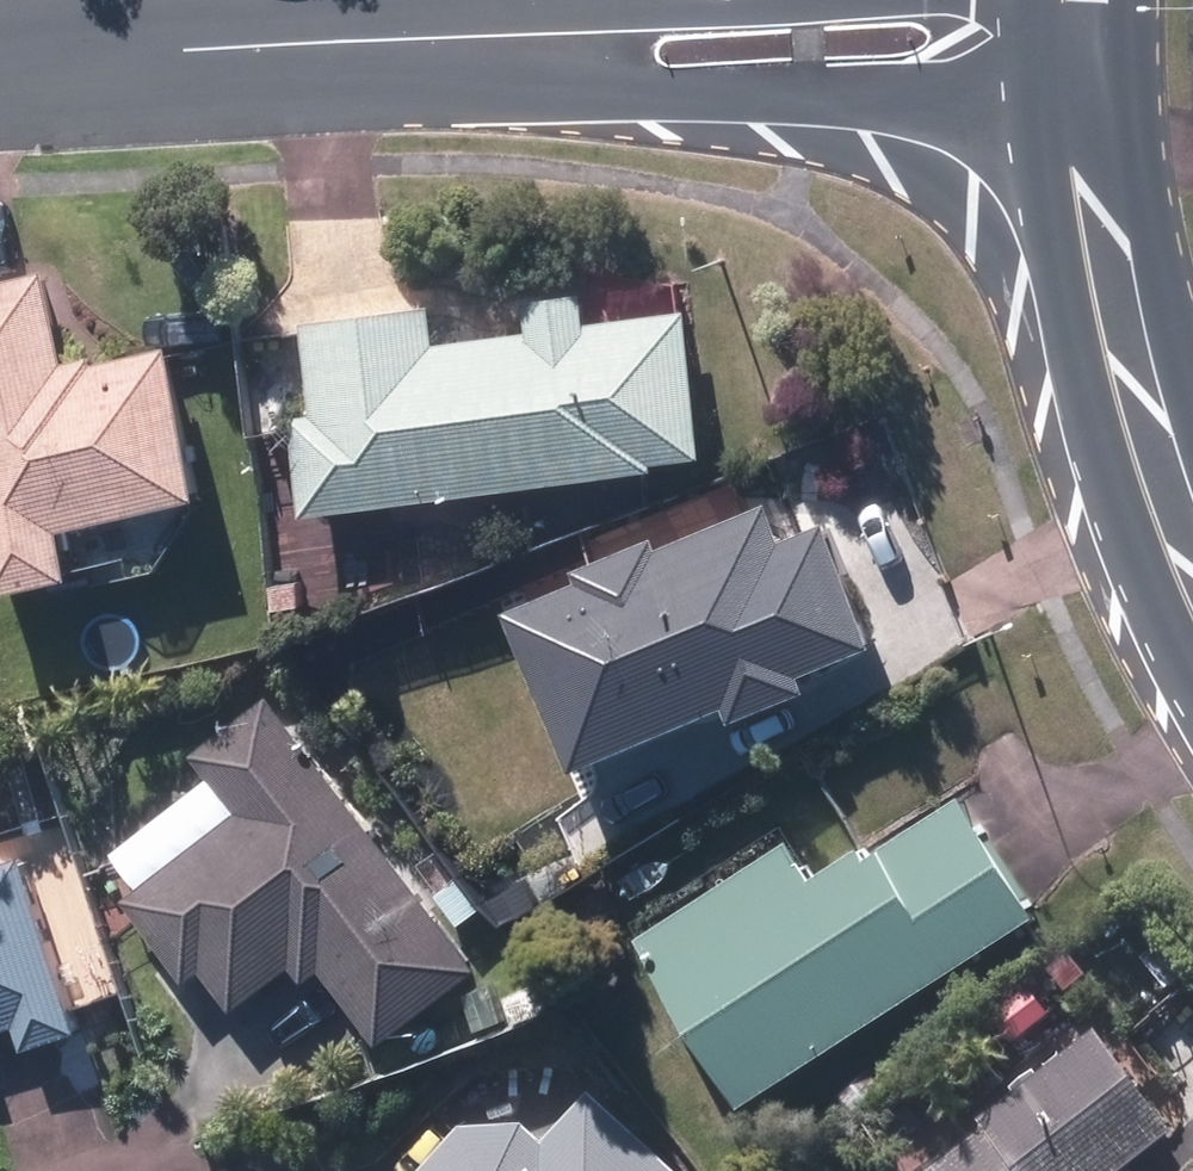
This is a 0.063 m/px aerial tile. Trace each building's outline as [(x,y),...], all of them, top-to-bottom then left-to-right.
[(7,593),(79,576),(68,532),(209,499),(174,350),(100,367),(98,358),(72,364),(50,271),(0,282),(0,561),(7,593)] [(304,419),(317,519),(663,472),(663,465),(713,459),(692,312),(593,325),(589,296),(534,304),(538,333),(442,345),(437,306),(311,324),(323,417),(304,419)] [(524,613),(594,771),(742,707),(749,721),(821,690),(815,676),(888,646),(833,523),(791,542),(774,504),(719,530),(709,505),(672,522),(683,545),(669,552),(663,539),(590,572),(594,581),(524,613)] [(328,971),(385,1045),(481,970),(270,700),(200,757),(244,815),(131,905),(192,983),(208,971),(240,1012),(297,967),(311,985),(328,971)] [(865,850),(815,884),(788,845),(645,940),(756,1107),(1039,920),(962,802),(872,861),(865,850)] [(21,1028),(29,1055),(82,1038),(25,860),(0,868),(0,1034),(21,1028)] [(491,898),(508,923),(539,903),(523,878),(491,898)] [(61,898),(76,946),(105,936),(90,888),(61,898)] [(1069,999),(1092,983),(1076,960),(1053,977),(1069,999)] [(1020,1064),(1066,1028),(1049,1008),(1003,1045),(1020,1064)] [(1185,1141),(1104,1037),(985,1131),(993,1141),(955,1170),(1146,1170),(1185,1141)] [(594,1101),(549,1152),(528,1132),(464,1136),(434,1170),(672,1170),(594,1101)]
